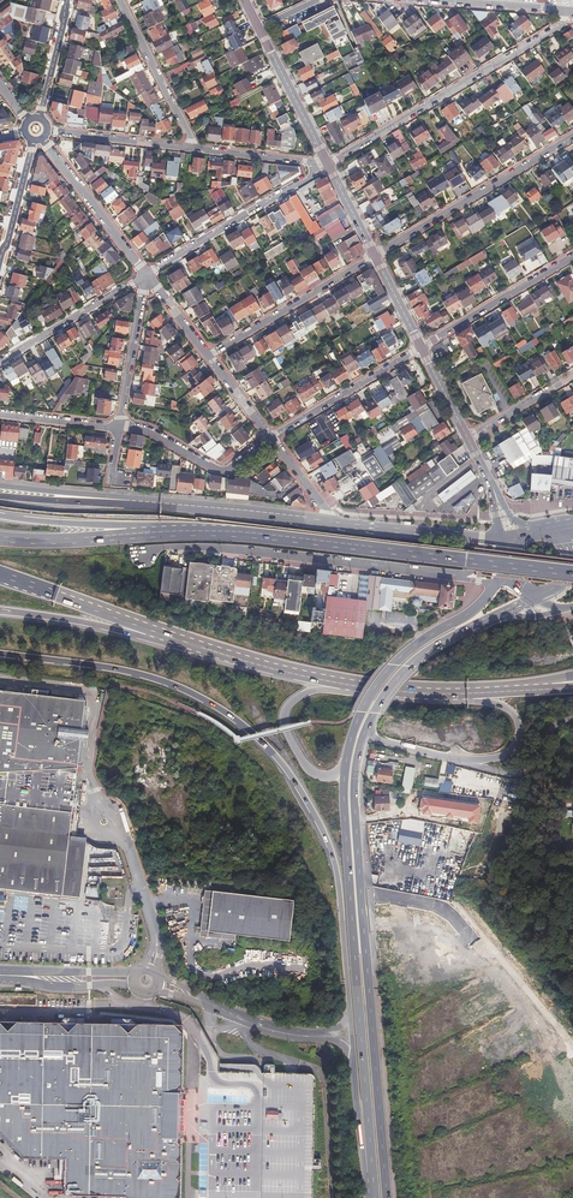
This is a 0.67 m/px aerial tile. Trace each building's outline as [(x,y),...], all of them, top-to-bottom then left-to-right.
[(31,8),(45,12),(48,12),(52,0),(33,0),(31,8)] [(77,7),(89,11),(88,13),(95,15),(94,9),(91,10),(91,8),(90,7),(91,0),(79,0),(77,7)] [(108,0),(96,0),(98,3),(102,1),(107,9),(111,7),(108,0)] [(159,8),(155,0),(145,0),(141,2),(143,6),(147,14),(157,9),(159,8)] [(180,0),(175,0),(174,1),(180,13),(183,11),(185,10),(180,0)] [(208,0),(205,0),(197,4),(204,17),(212,13),(214,12),(209,3),(208,0)] [(271,9),(282,4),(280,0),(266,0),(271,9)] [(45,12),(31,8),(9,2),(9,3),(12,18),(35,24),(41,26),(45,12)] [(9,3),(0,10),(0,18),(2,17),(4,19),(1,21),(5,26),(13,21),(12,18),(9,3)] [(117,17),(111,7),(107,9),(101,12),(107,23),(117,17)] [(340,55),(344,62),(356,55),(346,35),(339,21),(339,20),(333,7),(326,11),(326,10),(319,14),(303,22),(307,32),(321,25),(324,23),(331,37),(338,50),(340,55)] [(164,21),(157,9),(147,14),(143,17),(149,29),(163,21),(164,21)] [(378,17),(385,27),(395,19),(387,10),(378,17)] [(212,13),(204,17),(190,25),(193,32),(198,30),(197,28),(198,27),(197,25),(206,21),(210,29),(218,25),(212,13)] [(427,31),(416,16),(415,14),(408,19),(404,13),(398,18),(397,19),(399,21),(400,20),(414,40),(427,31)] [(426,22),(434,33),(445,24),(437,13),(426,22)] [(486,16),(486,14),(473,13),(479,21),(486,16)] [(516,14),(509,13),(515,22),(520,28),(524,33),(532,27),(523,16),(516,21),(516,20),(518,18),(516,14)] [(445,24),(453,34),(457,31),(460,35),(468,29),(457,15),(449,20),(449,21),(445,24)] [(481,24),(485,29),(487,32),(491,37),(497,33),(494,28),(500,23),(493,15),(481,24)] [(78,16),(75,29),(87,32),(90,19),(78,16)] [(233,20),(233,19),(231,16),(223,20),(225,24),(233,20)] [(239,32),(233,20),(225,24),(223,25),(229,37),(239,32)] [(13,21),(5,26),(0,30),(0,49),(5,45),(16,37),(13,21)] [(163,21),(149,29),(148,29),(154,41),(169,33),(163,21)] [(520,28),(515,22),(507,28),(515,39),(521,36),(523,35),(519,29),(520,28)] [(327,39),(331,37),(324,23),(321,25),(327,39)] [(377,36),(379,38),(382,35),(373,23),(369,26),(377,36)] [(41,26),(35,24),(31,41),(37,42),(45,44),(49,28),(41,26)] [(105,30),(97,34),(98,39),(98,40),(100,41),(102,39),(103,40),(113,35),(114,37),(116,37),(117,36),(117,35),(116,33),(124,29),(121,24),(106,31),(105,30)] [(190,25),(189,24),(185,25),(192,38),(195,36),(193,32),(190,25)] [(301,34),(296,25),(281,32),(286,42),(301,34)] [(368,25),(351,32),(357,44),(377,36),(369,26),(368,25)] [(98,39),(97,34),(87,32),(75,29),(73,28),(70,39),(83,42),(84,37),(90,39),(91,37),(98,39)] [(571,31),(563,36),(566,41),(572,36),(572,34),(571,31)] [(173,46),(168,35),(152,43),(157,53),(173,46)] [(385,40),(382,42),(388,49),(388,50),(389,52),(395,50),(392,46),(396,43),(389,36),(387,37),(386,35),(383,38),(385,40)] [(31,41),(16,37),(17,41),(26,43),(23,53),(33,56),(37,42),(31,41)] [(493,48),(486,38),(471,48),(479,58),(493,48)] [(293,39),(282,45),(281,45),(286,54),(298,48),(293,39)] [(324,57),(317,44),(299,53),(301,58),(302,58),(304,59),(305,61),(303,62),(303,61),(303,62),(305,67),(309,65),(324,57)] [(0,49),(0,59),(1,60),(5,66),(9,63),(15,59),(9,51),(8,52),(4,46),(5,46),(5,45),(0,49)] [(79,62),(83,48),(71,45),(67,59),(79,62)] [(183,59),(176,45),(158,54),(161,59),(164,57),(168,64),(170,62),(172,65),(183,59)] [(448,56),(449,58),(456,68),(457,68),(470,58),(461,46),(448,56)] [(125,56),(133,51),(131,47),(123,51),(125,56)] [(554,60),(560,68),(572,58),(572,56),(567,47),(558,53),(560,55),(556,58),(554,60)] [(247,61),(241,48),(226,55),(233,69),(242,64),(247,61)] [(203,54),(201,49),(191,54),(194,59),(203,54)] [(328,61),(340,55),(338,50),(326,56),(328,61)] [(141,64),(134,51),(133,51),(125,56),(123,57),(129,69),(129,70),(141,64)] [(209,63),(205,54),(188,62),(190,66),(188,67),(189,69),(196,66),(195,64),(200,61),(201,63),(202,63),(208,75),(211,73),(214,72),(212,69),(209,63)] [(537,54),(534,56),(537,60),(539,64),(543,61),(537,54)] [(20,74),(23,71),(20,55),(15,59),(9,63),(14,69),(15,68),(20,74)] [(258,56),(247,61),(242,64),(248,75),(264,67),(259,58),(258,56)] [(456,68),(449,58),(437,67),(435,65),(431,68),(431,69),(440,80),(441,81),(445,78),(444,76),(456,68)] [(81,63),(79,62),(67,59),(63,74),(73,76),(87,80),(88,74),(79,71),(76,70),(77,67),(80,68),(81,63)] [(476,59),(473,61),(478,68),(481,66),(476,59)] [(537,60),(520,72),(524,77),(528,83),(544,71),(539,64),(537,60)] [(143,70),(141,64),(129,70),(130,72),(118,78),(120,82),(130,77),(142,71),(143,70)] [(183,65),(172,70),(175,75),(185,70),(183,65)] [(305,67),(298,71),(303,82),(314,76),(309,65),(305,67)] [(566,81),(569,80),(563,72),(560,68),(549,76),(555,85),(564,78),(566,81)] [(426,91),(440,80),(431,69),(418,79),(423,86),(426,90),(426,91)] [(520,72),(518,69),(510,75),(515,81),(520,77),(518,73),(520,72)] [(563,72),(569,80),(572,78),(566,70),(563,72)] [(36,84),(38,75),(23,71),(20,74),(8,82),(13,88),(20,83),(21,81),(36,85),(36,84)] [(151,89),(142,71),(130,77),(140,95),(142,94),(151,89)] [(73,76),(63,74),(62,73),(59,85),(70,88),(73,76)] [(211,73),(208,75),(203,77),(205,82),(203,82),(204,85),(206,84),(208,88),(216,85),(211,73)] [(355,83),(349,73),(345,75),(351,85),(355,83)] [(320,77),(319,75),(313,78),(313,79),(304,83),(309,92),(318,88),(317,85),(319,83),(317,79),(315,81),(314,80),(320,77)] [(505,85),(513,96),(521,90),(520,90),(510,76),(502,82),(505,85)] [(408,93),(417,87),(408,77),(395,85),(401,95),(402,97),(408,93)] [(526,86),(529,83),(528,83),(524,77),(521,79),(526,86)] [(253,90),(247,78),(234,85),(240,97),(253,90)] [(109,88),(112,86),(109,81),(108,79),(102,80),(103,84),(109,88)] [(103,84),(97,82),(91,81),(87,94),(101,98),(103,84)] [(361,96),(355,83),(351,85),(350,86),(356,98),(361,96)] [(270,105),(280,100),(273,85),(263,90),(270,105)] [(401,95),(395,85),(394,85),(380,93),(385,104),(391,101),(401,95)] [(500,98),(503,104),(513,96),(505,85),(495,93),(500,98)] [(223,89),(221,86),(218,87),(218,89),(212,92),(213,95),(223,90),(223,89)] [(152,89),(151,89),(142,94),(148,108),(157,103),(158,103),(152,89)] [(481,105),(483,107),(487,104),(491,105),(500,98),(495,93),(492,89),(488,92),(483,96),(477,100),(481,105)] [(86,97),(86,94),(72,90),(71,92),(74,92),(70,106),(78,108),(80,109),(81,106),(84,97),(86,98),(86,97)] [(223,90),(213,95),(212,95),(214,98),(224,93),(223,90)] [(320,91),(319,90),(310,94),(314,103),(323,99),(320,91)] [(380,93),(380,92),(363,100),(366,105),(371,115),(387,107),(387,106),(385,104),(380,93)] [(100,104),(101,98),(87,94),(86,94),(86,97),(90,98),(96,99),(95,102),(95,103),(100,104)] [(339,107),(333,95),(319,102),(323,110),(325,114),(336,108),(338,107),(339,107)] [(463,112),(465,116),(481,105),(477,100),(474,96),(469,100),(465,102),(464,101),(458,105),(463,112)] [(237,98),(229,102),(231,105),(232,108),(240,104),(237,98)] [(208,109),(203,100),(186,108),(191,118),(208,109)] [(283,105),(280,100),(270,105),(267,107),(274,120),(277,119),(280,117),(276,109),(283,105)] [(134,106),(128,101),(127,112),(130,112),(129,123),(140,124),(141,113),(142,113),(142,111),(139,109),(139,113),(134,112),(134,106)] [(448,122),(463,112),(458,105),(456,102),(452,104),(441,111),(448,122)] [(532,102),(528,104),(531,111),(536,109),(532,102)] [(68,106),(67,106),(53,103),(51,111),(57,122),(68,124),(67,127),(78,128),(78,125),(82,126),(84,115),(84,110),(80,109),(78,108),(77,116),(70,113),(67,112),(68,106)] [(157,103),(148,108),(152,116),(155,115),(159,122),(165,120),(162,115),(163,114),(157,103)] [(568,103),(557,111),(558,111),(565,121),(567,123),(572,119),(572,109),(572,108),(568,103)] [(371,115),(366,105),(362,107),(364,111),(367,117),(371,115)] [(544,139),(546,141),(556,135),(555,133),(551,128),(550,126),(544,129),(540,124),(544,121),(536,110),(532,113),(526,105),(522,108),(534,125),(544,139)] [(87,107),(85,107),(84,110),(84,115),(87,116),(87,119),(98,120),(100,110),(89,108),(87,108),(87,107)] [(325,114),(324,114),(329,124),(335,120),(343,117),(338,107),(336,108),(325,114)] [(100,108),(100,110),(98,120),(98,121),(107,122),(106,124),(112,124),(113,114),(114,109),(100,108)] [(367,117),(364,111),(341,122),(348,135),(352,133),(371,123),(367,117)] [(557,127),(565,121),(558,111),(552,116),(548,115),(544,118),(550,126),(551,128),(555,125),(557,127)] [(126,116),(113,114),(112,124),(112,126),(119,127),(125,127),(126,116)] [(286,114),(280,117),(277,119),(282,129),(279,131),(281,133),(291,128),(290,125),(287,126),(286,125),(289,123),(287,121),(289,120),(286,114)] [(220,142),(223,118),(214,117),(214,121),(219,121),(218,129),(209,128),(208,140),(216,141),(217,141),(220,142)] [(159,122),(156,124),(156,125),(155,129),(159,127),(162,133),(171,128),(166,119),(165,120),(159,122)] [(149,121),(141,120),(140,130),(155,132),(155,129),(156,125),(149,124),(149,121)] [(335,120),(329,124),(327,125),(337,144),(344,141),(336,125),(337,124),(335,120)] [(430,136),(423,125),(409,134),(416,145),(430,136)] [(528,137),(535,146),(544,139),(534,125),(525,133),(528,137)] [(454,144),(458,141),(446,126),(438,131),(445,141),(446,143),(443,145),(437,148),(440,153),(454,145),(454,144)] [(155,129),(155,132),(154,137),(159,138),(159,134),(162,133),(159,127),(155,129)] [(222,139),(235,141),(236,128),(224,127),(222,139)] [(281,133),(281,137),(280,146),(280,147),(294,148),(296,136),(293,127),(291,128),(281,133)] [(236,128),(235,141),(247,142),(249,130),(236,128)] [(267,129),(266,135),(267,135),(266,144),(280,146),(281,137),(274,136),(275,130),(267,129)] [(528,137),(525,133),(522,129),(517,132),(519,135),(506,145),(514,155),(514,156),(519,152),(523,150),(524,151),(525,151),(528,149),(528,147),(524,141),(528,137)] [(396,131),(392,134),(396,141),(400,147),(406,144),(400,134),(401,134),(398,130),(396,131)] [(261,132),(250,131),(249,143),(260,144),(261,132)] [(416,145),(417,147),(431,138),(430,136),(416,145)] [(74,140),(66,139),(65,149),(73,150),(74,140)] [(501,164),(514,155),(506,145),(502,139),(497,143),(501,148),(493,153),(501,164)] [(392,144),(385,149),(388,153),(392,160),(403,154),(400,147),(396,141),(392,144)] [(0,145),(0,152),(6,151),(3,162),(11,165),(15,165),(20,144),(19,143),(18,142),(0,145)] [(80,151),(79,154),(93,162),(94,152),(95,146),(80,144),(80,151)] [(95,146),(94,152),(102,153),(101,156),(109,157),(110,150),(110,148),(95,145),(95,146)] [(109,157),(108,162),(123,163),(124,162),(125,152),(110,150),(109,157)] [(461,163),(453,150),(448,152),(456,166),(461,163)] [(152,162),(153,153),(146,152),(145,161),(143,161),(142,168),(144,168),(145,166),(151,167),(152,165),(152,162)] [(392,160),(388,153),(384,156),(391,167),(395,164),(392,160)] [(74,158),(82,170),(88,166),(93,162),(79,154),(74,158)] [(357,161),(361,169),(374,161),(370,154),(357,161)] [(40,184),(46,186),(49,184),(58,177),(42,156),(38,157),(31,182),(32,182),(40,184)] [(384,171),(387,175),(397,169),(395,164),(391,167),(384,156),(374,161),(381,173),(384,171)] [(416,159),(409,163),(415,172),(417,171),(425,166),(428,165),(427,163),(422,156),(419,157),(416,159)] [(498,165),(492,156),(480,164),(487,173),(498,165)] [(179,162),(180,159),(174,158),(173,162),(167,162),(165,177),(177,178),(179,162)] [(203,166),(204,160),(193,158),(192,166),(189,166),(188,172),(192,172),(192,173),(201,173),(202,165),(203,166)] [(552,169),(564,187),(571,182),(569,179),(572,176),(572,164),(569,158),(552,169)] [(163,183),(163,180),(166,162),(161,161),(160,163),(160,166),(152,165),(151,167),(150,178),(155,179),(154,182),(163,183)] [(220,183),(220,188),(232,185),(235,185),(237,175),(237,171),(233,171),(234,168),(234,162),(223,161),(223,164),(221,174),(231,175),(231,177),(232,177),(231,183),(229,183),(229,184),(220,183)] [(11,165),(3,162),(0,162),(0,177),(7,179),(10,171),(6,170),(6,168),(10,169),(11,165)] [(123,163),(123,169),(130,170),(129,178),(136,179),(137,177),(137,171),(138,164),(130,163),(124,162),(123,163)] [(208,162),(207,169),(215,170),(214,177),(216,178),(216,182),(211,182),(211,187),(220,188),(220,183),(221,174),(223,164),(208,162)] [(474,182),(484,174),(477,165),(467,173),(470,176),(472,178),(474,182)] [(80,172),(89,184),(104,173),(107,170),(103,167),(97,171),(94,173),(88,166),(82,170),(80,172)] [(249,182),(251,181),(251,177),(252,168),(238,166),(237,168),(237,171),(237,175),(235,185),(243,183),(249,182)] [(452,191),(466,182),(465,181),(457,167),(448,172),(444,166),(439,169),(442,175),(450,187),(451,189),(452,191)] [(297,173),(297,170),(277,168),(280,183),(297,173)] [(122,178),(107,170),(104,173),(107,175),(107,176),(109,177),(108,178),(117,182),(119,180),(122,178)] [(375,177),(378,180),(387,175),(384,171),(381,173),(375,177)] [(554,180),(548,171),(538,179),(544,187),(554,180)] [(359,173),(350,177),(355,189),(365,184),(359,173)] [(442,175),(428,183),(435,195),(450,187),(442,175)] [(410,176),(403,179),(406,184),(412,181),(410,176)] [(136,179),(135,186),(143,190),(148,193),(149,187),(142,183),(142,178),(137,177),(136,179)] [(260,195),(272,187),(266,178),(266,177),(254,185),(260,195)] [(277,177),(269,182),(273,187),(280,183),(277,177)] [(8,180),(0,178),(0,191),(7,192),(8,188),(6,187),(8,180)] [(92,187),(99,195),(108,188),(101,178),(95,183),(96,184),(92,187)] [(131,184),(122,178),(119,180),(133,188),(135,186),(131,184)] [(316,194),(313,196),(314,199),(316,198),(317,200),(318,199),(321,198),(323,201),(335,195),(326,178),(321,181),(314,184),(320,195),(317,197),(316,194)] [(377,181),(362,190),(368,200),(383,191),(377,181)] [(39,185),(40,184),(32,182),(29,192),(30,192),(29,195),(39,198),(40,195),(44,196),(46,190),(43,189),(43,187),(39,185)] [(237,191),(244,203),(249,200),(250,201),(258,196),(249,182),(243,183),(245,187),(237,191)] [(46,186),(50,207),(59,201),(66,196),(69,194),(65,189),(63,191),(57,183),(49,188),(49,184),(46,186)] [(235,185),(232,185),(243,204),(244,203),(237,191),(245,187),(243,183),(235,185)] [(428,183),(426,185),(429,190),(433,197),(435,195),(428,183)] [(295,210),(310,235),(323,227),(335,220),(331,212),(316,220),(306,204),(315,200),(314,199),(313,196),(306,185),(287,196),(289,200),(295,210)] [(109,203),(110,205),(112,204),(120,198),(121,197),(118,195),(117,196),(111,187),(100,195),(107,204),(109,203)] [(207,191),(217,207),(221,213),(231,207),(220,188),(207,191)] [(541,197),(534,188),(525,195),(532,203),(535,201),(536,202),(538,200),(537,199),(541,197)] [(510,189),(501,196),(508,205),(517,198),(510,189)] [(419,205),(423,211),(432,206),(433,207),(437,204),(433,197),(429,190),(425,193),(426,195),(416,200),(419,205)] [(414,208),(419,205),(416,200),(411,192),(406,195),(414,208)] [(154,206),(161,201),(152,196),(148,193),(145,196),(151,203),(154,206)] [(336,199),(335,195),(323,201),(325,205),(336,199)] [(59,201),(70,215),(78,209),(71,199),(70,200),(66,196),(59,201)] [(511,208),(509,206),(508,205),(501,196),(487,204),(488,206),(490,208),(494,215),(495,218),(497,220),(504,216),(502,213),(511,208)] [(378,211),(390,204),(387,199),(382,203),(379,198),(369,204),(375,213),(378,211)] [(172,207),(167,210),(170,215),(180,208),(177,203),(178,203),(176,199),(170,203),(172,207)] [(119,200),(111,206),(114,211),(119,216),(127,210),(119,200)] [(286,216),(295,210),(289,200),(285,203),(284,201),(282,202),(283,204),(279,206),(286,216)] [(119,216),(117,217),(118,218),(120,221),(122,223),(125,227),(136,218),(130,209),(132,208),(131,206),(129,208),(127,210),(119,216)] [(331,212),(335,220),(338,218),(344,214),(340,206),(331,212)] [(206,214),(209,219),(212,224),(223,217),(221,213),(217,207),(206,214)] [(481,210),(477,213),(483,225),(495,218),(494,215),(490,208),(482,212),(481,210)] [(77,228),(88,221),(84,216),(79,209),(78,209),(70,215),(68,216),(72,221),(77,228)] [(187,218),(194,230),(200,226),(199,225),(209,219),(206,214),(202,209),(187,218)] [(375,213),(368,218),(374,228),(383,223),(382,220),(383,219),(378,211),(375,213)] [(154,223),(146,212),(136,220),(144,231),(147,228),(148,227),(153,224),(154,223)] [(271,213),(267,216),(273,226),(277,232),(282,229),(281,227),(285,225),(277,212),(273,214),(272,212),(271,213)] [(483,225),(477,213),(464,221),(469,229),(471,234),(484,226),(483,225)] [(273,226),(267,216),(259,220),(265,231),(269,237),(277,232),(273,226)] [(335,220),(323,227),(326,231),(340,222),(338,218),(335,220)] [(397,218),(382,227),(386,235),(402,225),(397,218)] [(32,233),(35,222),(23,219),(20,230),(23,231),(22,234),(24,235),(34,238),(35,234),(32,233)] [(464,221),(463,219),(457,222),(453,224),(453,223),(449,225),(454,234),(457,231),(459,235),(469,229),(464,221)] [(68,225),(73,232),(77,228),(72,221),(68,225)] [(326,231),(331,240),(346,231),(340,222),(326,231)] [(564,236),(557,223),(541,232),(547,243),(559,237),(560,238),(564,236)] [(94,234),(96,232),(90,224),(88,225),(87,224),(85,226),(85,228),(79,232),(82,237),(85,240),(94,234)] [(254,227),(249,230),(254,238),(258,235),(254,227)] [(183,238),(177,228),(164,235),(170,245),(183,238)] [(249,230),(248,228),(239,234),(244,242),(246,244),(247,247),(256,241),(254,238),(249,230)] [(326,234),(323,228),(311,235),(314,240),(326,234)] [(239,234),(237,231),(226,238),(232,249),(235,247),(244,242),(239,234)] [(427,247),(429,250),(432,256),(437,253),(435,249),(446,242),(440,231),(428,238),(429,240),(424,243),(427,247)] [(147,240),(141,233),(135,238),(132,240),(138,247),(147,240)] [(97,238),(94,234),(85,240),(90,246),(87,249),(90,254),(96,250),(104,243),(100,238),(99,240),(97,238)] [(33,252),(37,238),(34,238),(24,235),(21,249),(31,251),(33,252)] [(361,253),(362,249),(356,235),(345,241),(349,248),(347,249),(348,250),(348,251),(344,253),(349,261),(361,253)] [(164,246),(157,237),(146,246),(152,255),(164,246)] [(349,248),(345,241),(339,245),(344,253),(348,251),(348,250),(347,249),(349,248)] [(541,252),(535,241),(517,251),(524,262),(541,252)] [(119,259),(106,242),(104,243),(96,250),(100,255),(98,256),(107,269),(119,259)] [(236,250),(246,244),(244,242),(235,247),(236,250)] [(274,248),(278,254),(286,250),(287,249),(283,242),(274,248)] [(424,243),(424,242),(413,248),(409,250),(413,257),(417,255),(422,252),(423,253),(429,250),(427,247),(424,243)] [(266,257),(268,261),(274,257),(278,254),(274,248),(273,248),(270,250),(264,254),(266,257)] [(28,263),(31,251),(21,249),(20,249),(17,260),(28,263)] [(203,266),(204,269),(218,260),(212,249),(198,258),(203,266)] [(220,259),(227,271),(238,264),(231,251),(226,254),(227,255),(220,259)] [(485,258),(482,251),(469,259),(472,265),(485,258)] [(241,259),(237,252),(233,254),(237,262),(241,259)] [(324,258),(332,271),(337,268),(336,266),(340,263),(333,252),(324,258)] [(198,258),(197,257),(187,263),(189,267),(187,269),(190,274),(193,272),(203,266),(198,258)] [(57,264),(53,269),(56,273),(63,264),(63,263),(61,259),(57,264)] [(329,268),(323,259),(312,265),(318,274),(329,268)] [(404,274),(407,279),(412,276),(413,275),(418,272),(411,259),(399,266),(402,271),(403,270),(405,273),(404,274)] [(290,282),(294,290),(296,293),(307,286),(299,273),(292,260),(287,264),(295,277),(292,279),(293,280),(290,282)] [(522,273),(515,260),(502,268),(509,280),(522,273)] [(78,263),(81,269),(85,275),(87,273),(80,261),(78,263)] [(90,284),(98,296),(102,293),(100,291),(106,288),(107,290),(115,286),(101,262),(92,269),(98,279),(90,284)] [(466,267),(463,262),(456,267),(459,271),(466,267)] [(46,279),(50,273),(53,269),(40,266),(39,270),(37,269),(36,273),(38,273),(37,279),(44,281),(46,279)] [(299,273),(307,286),(319,279),(311,266),(299,273)] [(459,271),(456,267),(443,274),(445,279),(459,271)] [(497,278),(491,267),(478,275),(484,286),(497,278)] [(176,292),(190,284),(182,269),(168,277),(176,292)] [(430,282),(431,281),(424,269),(418,272),(413,275),(421,288),(430,282)] [(378,296),(384,293),(372,271),(370,270),(356,277),(370,301),(371,300),(373,299),(369,293),(371,292),(368,285),(371,283),(372,285),(378,296)] [(24,288),(26,277),(21,275),(13,273),(10,285),(19,287),(24,288)] [(413,275),(412,276),(419,289),(421,288),(413,275)] [(484,286),(478,275),(465,282),(467,286),(472,294),(485,287),(484,286)] [(569,276),(557,283),(568,303),(572,300),(572,283),(572,282),(569,276)] [(94,291),(87,281),(84,283),(80,278),(76,281),(86,296),(94,291)] [(215,286),(217,291),(226,286),(223,281),(215,286)] [(279,287),(285,296),(294,290),(290,282),(289,281),(279,287)] [(360,289),(356,282),(346,288),(352,298),(362,292),(360,289)] [(19,287),(10,285),(7,299),(12,300),(16,302),(19,287)] [(551,285),(546,288),(551,295),(555,293),(551,285)] [(467,286),(454,294),(455,296),(461,306),(462,308),(463,308),(462,306),(467,303),(468,305),(471,303),(476,300),(472,294),(467,286)] [(183,294),(191,307),(191,306),(201,300),(203,300),(195,287),(193,288),(183,294)] [(546,288),(545,287),(537,292),(535,293),(530,296),(537,308),(545,303),(543,300),(551,295),(546,288)] [(249,291),(252,296),(253,298),(258,295),(255,288),(249,291)] [(270,293),(275,302),(283,297),(278,288),(270,293)] [(338,306),(351,298),(350,296),(345,288),(336,293),(332,295),(333,297),(338,306)] [(75,294),(72,289),(68,291),(75,303),(79,300),(77,296),(79,295),(77,292),(75,294)] [(419,289),(412,293),(413,294),(407,297),(412,306),(418,303),(416,300),(417,299),(420,303),(426,300),(419,289)] [(59,302),(64,310),(74,303),(66,290),(61,293),(62,293),(56,297),(59,302)] [(375,306),(388,299),(385,292),(384,293),(378,296),(373,299),(371,300),(375,306)] [(262,297),(263,297),(258,300),(264,308),(274,302),(268,293),(262,297)] [(130,294),(124,297),(112,304),(116,311),(122,308),(123,306),(124,306),(124,311),(130,312),(132,303),(133,296),(130,294)] [(241,303),(248,315),(259,308),(253,298),(252,296),(241,303)] [(461,306),(455,296),(443,303),(445,307),(449,314),(461,306)] [(537,308),(530,296),(526,299),(527,300),(516,307),(522,318),(537,308)] [(340,308),(338,306),(333,297),(322,304),(328,315),(340,308)] [(7,318),(16,320),(20,314),(16,313),(18,308),(20,309),(21,303),(16,302),(12,300),(7,318)] [(191,306),(199,319),(209,313),(201,300),(191,306)] [(40,311),(33,315),(39,324),(45,320),(47,323),(62,314),(65,312),(64,310),(59,302),(52,306),(50,303),(43,307),(45,310),(41,312),(40,311)] [(115,312),(109,303),(106,305),(109,310),(111,314),(115,312)] [(240,303),(229,310),(236,321),(247,314),(240,303)] [(422,303),(413,308),(419,319),(423,316),(424,319),(430,316),(422,303)] [(316,321),(316,322),(328,315),(322,304),(310,311),(316,321)] [(449,314),(449,315),(462,308),(461,306),(449,314)] [(502,314),(498,316),(499,318),(505,327),(509,325),(508,323),(517,318),(511,308),(502,313),(502,314)] [(108,318),(112,315),(111,314),(109,310),(97,317),(94,320),(97,326),(99,329),(104,327),(103,325),(107,323),(106,321),(109,319),(108,318)] [(236,321),(229,310),(224,313),(226,317),(227,318),(216,324),(222,333),(224,336),(225,335),(234,330),(231,325),(230,324),(236,321)] [(307,332),(308,333),(312,330),(309,325),(316,321),(310,311),(298,317),(300,320),(307,332)] [(438,311),(430,316),(424,319),(427,325),(434,327),(449,318),(445,312),(439,315),(438,313),(439,312),(438,311)] [(209,313),(199,319),(204,327),(208,325),(215,337),(222,333),(216,324),(216,323),(210,313),(209,313)] [(371,326),(377,335),(378,334),(392,326),(390,324),(393,322),(394,321),(391,316),(390,317),(388,317),(386,313),(372,321),(374,325),(371,326)] [(159,331),(167,324),(160,315),(152,321),(159,331)] [(12,326),(15,321),(0,317),(0,325),(3,326),(4,324),(12,326)] [(505,327),(499,318),(486,326),(493,337),(506,329),(505,327)] [(562,322),(566,327),(572,323),(569,318),(565,320),(562,322)] [(21,327),(20,328),(24,333),(25,334),(30,331),(29,328),(28,327),(30,326),(26,320),(20,325),(21,327)] [(126,333),(128,322),(118,320),(115,331),(126,333)] [(292,324),(288,327),(296,339),(307,332),(300,320),(296,322),(295,322),(292,323),(292,324)] [(97,335),(102,333),(99,329),(97,326),(93,328),(90,322),(79,328),(86,338),(95,332),(97,335)] [(171,330),(167,324),(159,331),(166,341),(176,333),(173,328),(171,330)] [(283,344),(285,347),(296,340),(296,339),(288,327),(287,324),(275,331),(275,332),(283,344)] [(486,326),(486,325),(473,332),(477,338),(482,348),(490,343),(489,341),(494,338),(493,337),(486,326)] [(6,333),(9,338),(12,340),(16,334),(14,331),(11,326),(9,329),(6,333)] [(548,326),(532,336),(534,339),(543,333),(550,329),(548,326)] [(16,334),(18,337),(24,333),(20,328),(18,329),(18,328),(16,329),(16,330),(14,331),(16,334)] [(74,328),(65,333),(66,335),(70,341),(79,336),(74,328)] [(456,337),(462,347),(469,343),(472,341),(470,336),(472,334),(469,329),(456,337)] [(391,331),(380,337),(384,343),(389,352),(400,346),(391,331)] [(9,338),(6,333),(0,332),(0,347),(2,348),(9,338)] [(145,346),(146,346),(150,347),(157,349),(164,350),(162,341),(156,340),(157,339),(155,338),(152,338),(153,333),(148,332),(145,346)] [(271,351),(283,344),(275,332),(264,338),(271,351)] [(60,351),(71,344),(70,341),(66,335),(57,340),(58,342),(55,344),(60,351)] [(120,352),(122,339),(112,338),(110,350),(110,351),(120,352)] [(88,343),(93,351),(95,348),(96,347),(91,339),(87,341),(88,343)] [(269,350),(262,339),(253,344),(260,355),(269,350)] [(518,349),(521,347),(527,343),(525,340),(516,345),(518,349)] [(524,351),(533,346),(534,346),(531,341),(527,343),(521,347),(524,351)] [(80,359),(84,365),(93,351),(88,343),(84,345),(89,353),(80,359)] [(385,358),(391,354),(389,352),(384,343),(378,346),(379,347),(371,352),(377,362),(385,357),(385,358)] [(465,355),(468,361),(476,356),(469,343),(462,347),(466,354),(465,355)] [(165,354),(168,369),(174,365),(166,354),(168,353),(174,361),(183,354),(176,344),(164,352),(165,354)] [(243,363),(256,355),(250,345),(237,352),(243,363)] [(48,347),(43,350),(47,356),(52,354),(48,347)] [(153,366),(154,366),(155,361),(156,353),(160,354),(160,353),(165,354),(164,352),(164,350),(157,349),(150,347),(146,347),(143,364),(153,366)] [(572,361),(572,349),(572,347),(561,354),(568,364),(572,361)] [(522,356),(520,352),(518,349),(505,356),(509,362),(511,361),(512,362),(522,356)] [(120,352),(110,351),(108,363),(117,365),(120,352)] [(338,358),(344,367),(348,374),(359,367),(355,359),(350,351),(338,358)] [(355,359),(359,367),(361,369),(375,361),(369,351),(355,359)] [(553,369),(562,364),(554,351),(546,356),(544,353),(539,355),(541,358),(544,364),(548,362),(553,369)] [(237,372),(245,366),(244,365),(243,363),(237,352),(228,357),(236,370),(237,372)] [(187,373),(193,368),(198,365),(191,357),(188,353),(178,361),(181,365),(187,373)] [(64,384),(67,389),(75,377),(62,355),(57,358),(60,363),(58,364),(62,370),(63,370),(65,369),(69,374),(67,376),(70,381),(64,384)] [(46,378),(56,372),(48,357),(38,364),(46,377),(46,378)] [(507,360),(505,357),(492,364),(494,367),(507,360)] [(543,374),(549,371),(544,364),(541,358),(528,365),(535,377),(542,373),(543,374)] [(29,373),(27,370),(24,365),(21,360),(10,366),(14,372),(18,379),(29,373)] [(46,377),(38,364),(27,370),(29,373),(35,383),(46,377)] [(144,375),(143,383),(153,384),(154,376),(151,376),(152,370),(153,366),(143,364),(141,371),(145,371),(144,375)] [(82,368),(78,373),(86,374),(90,366),(84,365),(82,368)] [(14,372),(10,366),(3,370),(9,382),(12,386),(20,382),(18,379),(14,372)] [(331,375),(336,384),(349,376),(348,374),(344,367),(331,375)] [(192,390),(210,376),(207,372),(203,376),(200,372),(197,374),(193,368),(187,373),(180,379),(185,384),(187,383),(192,390)] [(252,389),(255,387),(265,381),(257,368),(249,373),(244,376),(252,389)] [(116,376),(117,370),(106,369),(104,379),(113,381),(114,375),(116,376)] [(0,371),(0,378),(1,378),(3,382),(5,385),(4,390),(0,390),(0,397),(16,398),(0,371)] [(391,404),(393,406),(406,398),(407,397),(402,388),(402,387),(393,371),(390,373),(392,376),(394,379),(389,382),(395,392),(387,396),(391,404)] [(411,381),(406,371),(397,376),(402,386),(411,381)] [(328,384),(329,386),(334,383),(329,374),(320,379),(324,387),(328,384)] [(484,383),(480,374),(462,384),(467,393),(475,410),(477,414),(495,404),(493,399),(484,383)] [(214,381),(210,376),(192,390),(196,396),(200,393),(204,398),(214,390),(210,385),(214,381)] [(65,392),(69,393),(81,395),(83,385),(87,385),(88,379),(75,377),(67,389),(65,392)] [(293,387),(302,404),(310,399),(310,400),(310,399),(308,396),(312,394),(321,389),(315,378),(299,388),(297,384),(293,387)] [(284,387),(290,384),(288,379),(281,383),(284,387)] [(273,394),(265,381),(255,387),(260,395),(259,396),(262,400),(273,394)] [(153,384),(143,383),(141,394),(145,395),(154,397),(156,385),(153,384)] [(524,392),(519,383),(509,389),(514,398),(524,392)] [(528,395),(534,391),(532,389),(533,388),(530,383),(523,387),(528,395)] [(99,391),(98,398),(107,400),(108,392),(99,391)] [(373,400),(380,411),(391,404),(387,396),(384,391),(372,398),(373,400)] [(406,398),(411,406),(408,408),(411,413),(426,404),(418,391),(407,397),(406,398)] [(65,392),(59,400),(63,402),(69,393),(65,392)] [(141,394),(135,393),(133,403),(143,405),(145,395),(141,394)] [(45,401),(52,411),(53,409),(59,400),(57,396),(56,394),(45,401)] [(226,407),(217,395),(208,402),(216,414),(226,407)] [(560,404),(567,414),(572,410),(572,396),(560,404)] [(285,410),(288,415),(301,408),(294,397),(290,399),(291,400),(286,403),(283,405),(285,410)] [(109,415),(111,400),(107,400),(98,398),(96,414),(109,415)] [(283,405),(278,398),(272,402),(274,404),(267,409),(273,419),(278,416),(277,415),(279,413),(285,410),(283,405)] [(352,417),(354,420),(358,417),(357,415),(364,411),(362,407),(357,400),(350,404),(351,405),(347,408),(352,417)] [(373,400),(362,407),(364,411),(370,420),(381,413),(380,411),(373,400)] [(427,432),(431,429),(438,425),(426,404),(411,413),(395,422),(400,431),(402,434),(401,434),(402,435),(401,435),(404,440),(399,443),(397,439),(382,449),(387,457),(418,437),(416,434),(424,429),(427,432)] [(557,415),(551,404),(540,411),(547,421),(551,419),(557,415)] [(352,417),(347,408),(346,407),(334,413),(340,424),(352,417)] [(233,417),(230,412),(219,420),(228,431),(237,424),(234,419),(232,418),(233,417)] [(193,423),(201,434),(203,433),(205,431),(211,427),(202,415),(193,423)] [(532,415),(522,422),(525,428),(528,433),(531,431),(539,427),(532,415)] [(20,423),(2,421),(1,431),(0,436),(0,437),(0,439),(18,441),(18,438),(20,428),(20,427),(20,423)] [(389,426),(395,434),(400,431),(395,422),(389,426)] [(435,448),(439,445),(446,440),(451,437),(449,434),(449,433),(442,422),(438,425),(431,429),(431,430),(438,441),(432,444),(435,448)] [(20,428),(18,438),(27,439),(29,429),(20,428)] [(248,437),(241,428),(232,435),(237,441),(238,441),(241,445),(246,441),(245,439),(248,437)] [(367,439),(377,433),(375,428),(364,434),(366,436),(367,439)] [(498,445),(502,452),(509,463),(537,447),(533,440),(528,433),(525,428),(498,445)] [(210,441),(212,439),(205,431),(203,433),(210,441)] [(198,450),(205,454),(211,449),(216,445),(212,439),(210,441),(203,433),(201,434),(193,440),(194,442),(195,443),(200,439),(204,445),(198,450)] [(130,446),(141,448),(143,436),(132,434),(130,446)] [(354,441),(356,446),(361,443),(364,441),(362,439),(361,436),(355,439),(356,440),(354,441)] [(86,437),(85,447),(94,448),(95,447),(105,448),(106,442),(103,442),(103,439),(86,437)] [(438,456),(403,481),(406,486),(425,472),(437,463),(449,455),(457,449),(453,444),(450,446),(446,440),(439,445),(446,454),(440,459),(438,456)] [(305,457),(306,458),(312,455),(314,453),(308,442),(295,450),(301,459),(305,457)] [(356,446),(319,468),(326,479),(368,454),(361,443),(356,446)] [(543,452),(542,456),(554,456),(555,448),(557,446),(555,443),(550,446),(549,452),(543,452)] [(73,460),(76,460),(78,446),(70,445),(67,444),(66,459),(73,460)] [(223,464),(235,455),(231,449),(225,453),(218,444),(216,445),(211,449),(205,454),(209,456),(222,464),(223,464)] [(498,445),(492,449),(496,455),(502,452),(498,445)] [(387,457),(382,449),(371,455),(364,459),(365,461),(362,463),(373,481),(394,467),(387,457)] [(139,468),(142,452),(129,450),(128,459),(130,459),(128,466),(139,468)] [(314,453),(312,455),(313,457),(307,461),(312,470),(323,463),(316,452),(314,453)] [(8,472),(10,454),(0,453),(0,471),(8,472)] [(455,470),(460,466),(458,463),(456,464),(449,455),(437,463),(446,477),(455,470)] [(536,455),(531,459),(531,466),(552,467),(554,456),(542,456),(536,455)] [(554,456),(552,467),(551,476),(551,479),(564,480),(563,487),(572,488),(572,489),(572,490),(572,459),(564,457),(559,457),(554,456)] [(46,474),(55,475),(56,465),(56,461),(56,460),(47,459),(47,464),(46,468),(46,471),(46,474)] [(65,466),(64,476),(66,476),(67,464),(72,465),(73,460),(66,459),(65,466)] [(281,473),(273,463),(266,468),(267,468),(268,470),(267,471),(270,475),(257,484),(263,487),(281,473)] [(437,463),(425,472),(435,486),(446,477),(437,463)] [(55,475),(64,476),(65,466),(57,466),(56,465),(55,475)] [(170,471),(171,472),(172,466),(158,465),(157,475),(157,476),(165,477),(165,479),(169,479),(169,478),(170,478),(170,471)] [(191,493),(193,475),(179,473),(179,467),(172,466),(171,472),(169,491),(191,493)] [(25,480),(27,469),(15,467),(14,479),(25,480)] [(39,470),(34,470),(33,481),(39,482),(39,479),(44,480),(45,471),(42,470),(42,469),(39,468),(39,470)] [(88,476),(79,475),(78,482),(99,484),(99,479),(101,479),(101,474),(100,474),(101,469),(89,468),(88,476)] [(251,480),(257,484),(270,475),(267,471),(268,470),(267,468),(251,480)] [(476,477),(470,469),(437,495),(443,503),(476,477)] [(156,487),(157,476),(157,475),(140,472),(138,484),(156,487)] [(282,492),(292,484),(283,472),(281,473),(263,487),(276,495),(282,492)] [(425,472),(406,486),(409,489),(416,500),(430,489),(435,486),(425,472)] [(549,491),(551,479),(551,476),(530,475),(530,490),(549,491)] [(220,489),(222,478),(211,476),(209,488),(220,489)] [(339,488),(332,477),(322,483),(329,494),(339,488)] [(233,494),(235,478),(235,481),(227,481),(226,490),(226,493),(233,494)] [(248,495),(248,494),(250,480),(235,478),(233,494),(248,495)] [(401,478),(396,481),(391,485),(395,491),(398,496),(409,489),(406,486),(403,481),(401,478)] [(204,490),(205,481),(195,480),(194,489),(204,490)] [(248,494),(277,498),(276,495),(263,487),(257,484),(251,480),(250,480),(248,494)] [(378,493),(371,482),(359,490),(366,501),(378,493)] [(505,485),(508,491),(509,493),(512,499),(523,494),(518,484),(514,486),(512,482),(505,485)] [(391,485),(378,493),(366,501),(370,507),(395,491),(391,485)] [(301,496),(304,494),(298,486),(286,495),(292,503),(298,498),(299,497),(301,496)] [(409,489),(398,496),(406,508),(416,500),(409,489)] [(455,511),(475,498),(471,493),(451,506),(455,511)] [(291,505),(304,507),(305,504),(299,497),(298,498),(292,503),(291,503),(291,505)] [(208,603),(209,600),(213,567),(213,566),(206,565),(206,564),(197,563),(189,562),(188,568),(188,572),(185,594),(185,600),(208,603)] [(233,603),(234,594),(236,574),(237,570),(236,568),(230,568),(230,567),(229,566),(222,565),(221,566),(221,567),(215,566),(213,567),(209,600),(233,603)] [(160,600),(184,604),(185,600),(185,594),(180,594),(182,572),(183,570),(164,567),(160,600)] [(326,599),(327,597),(328,586),(329,574),(330,572),(317,570),(316,577),(315,585),(320,585),(321,585),(322,583),(325,584),(325,586),(323,586),(323,589),(323,590),(322,594),(323,594),(322,606),(325,607),(326,599)] [(249,596),(251,576),(236,574),(234,594),(249,596)] [(329,574),(328,586),(336,587),(337,575),(329,574)] [(303,575),(302,582),(302,587),(315,588),(315,585),(316,577),(303,575)] [(359,601),(367,601),(367,595),(370,577),(362,576),(359,601)] [(366,608),(366,609),(377,610),(378,603),(379,591),(381,578),(370,576),(370,577),(367,595),(367,601),(366,608)] [(395,579),(381,578),(379,591),(377,610),(387,612),(389,598),(392,598),(403,599),(403,596),(411,597),(410,600),(410,604),(413,608),(417,608),(421,605),(422,600),(438,602),(437,608),(451,609),(454,586),(411,581),(395,579)] [(275,587),(275,580),(263,579),(261,589),(267,589),(268,586),(275,587)] [(287,582),(275,580),(275,587),(273,602),(285,604),(287,582)] [(288,580),(287,582),(285,604),(284,611),(299,613),(299,612),(302,587),(302,582),(288,580)] [(322,634),(341,636),(342,631),(343,624),(345,602),(346,599),(327,597),(326,599),(325,607),(325,609),(324,622),(323,624),(323,627),(322,634)] [(341,636),(354,638),(355,630),(358,607),(359,601),(347,599),(346,599),(345,602),(343,624),(342,631),(341,636)] [(354,638),(362,639),(366,609),(366,608),(367,601),(359,601),(358,607),(355,630),(354,638)] [(321,627),(323,627),(323,624),(324,622),(325,609),(322,609),(322,611),(315,611),(315,608),(312,608),(311,623),(309,633),(312,633),(313,626),(312,626),(313,623),(321,624),(321,627)] [(298,622),(297,628),(297,631),(309,633),(311,623),(298,622)] [(63,898),(69,836),(71,818),(83,708),(82,708),(82,706),(76,705),(76,707),(0,699),(0,892),(63,898)] [(392,764),(379,763),(378,773),(379,774),(378,781),(390,783),(392,764)] [(448,764),(445,773),(453,775),(455,766),(448,764)] [(405,766),(402,786),(411,787),(414,767),(405,766)] [(450,792),(451,780),(443,779),(443,781),(438,781),(438,790),(450,792)] [(433,800),(435,791),(422,790),(421,794),(421,798),(433,800)] [(401,799),(400,791),(383,792),(383,797),(375,797),(375,803),(376,803),(377,811),(389,810),(389,797),(391,797),(391,799),(401,799)] [(484,816),(487,798),(469,796),(466,814),(484,816)] [(402,821),(401,828),(423,832),(424,821),(411,819),(405,819),(402,821)] [(423,832),(401,828),(398,841),(420,846),(423,832)] [(469,833),(452,829),(447,848),(465,852),(469,833)] [(85,838),(69,836),(63,898),(78,900),(84,840),(85,838)] [(84,897),(97,897),(97,887),(85,887),(84,897)] [(213,890),(208,930),(290,940),(294,900),(213,890)] [(0,995),(0,1005),(36,1005),(36,995),(0,995)] [(130,1035),(122,1027),(103,1027),(86,1027),(78,1026),(70,1035),(70,1038),(68,1038),(63,1038),(63,1035),(63,1030),(61,1027),(60,1026),(18,1026),(15,1030),(15,1034),(15,1037),(8,1037),(8,1034),(0,1026),(0,1137),(25,1163),(56,1163),(56,1160),(62,1160),(62,1163),(68,1163),(67,1190),(75,1197),(181,1197),(182,1182),(179,1179),(182,1176),(182,1164),(179,1161),(182,1158),(183,1146),(179,1144),(180,1140),(186,1139),(186,1117),(187,1095),(181,1095),(181,1090),(184,1087),(184,1076),(181,1073),(184,1070),(185,1058),(182,1055),(185,1052),(185,1037),(177,1028),(141,1028),(138,1030),(138,1036),(138,1038),(134,1038),(130,1038),(130,1035)] [(253,1064),(210,1064),(204,1063),(198,1065),(198,1117),(198,1137),(197,1173),(196,1197),(311,1197),(311,1171),(311,1159),(313,1079),(312,1076),(310,1074),(308,1074),(274,1073),(274,1066),(272,1064),(264,1064),(263,1065),(263,1067),(263,1073),(260,1073),(260,1071),(258,1067),(256,1066),(253,1064)] [(320,1170),(320,1169),(320,1161),(319,1160),(318,1159),(311,1159),(311,1171),(318,1171),(320,1170)]
